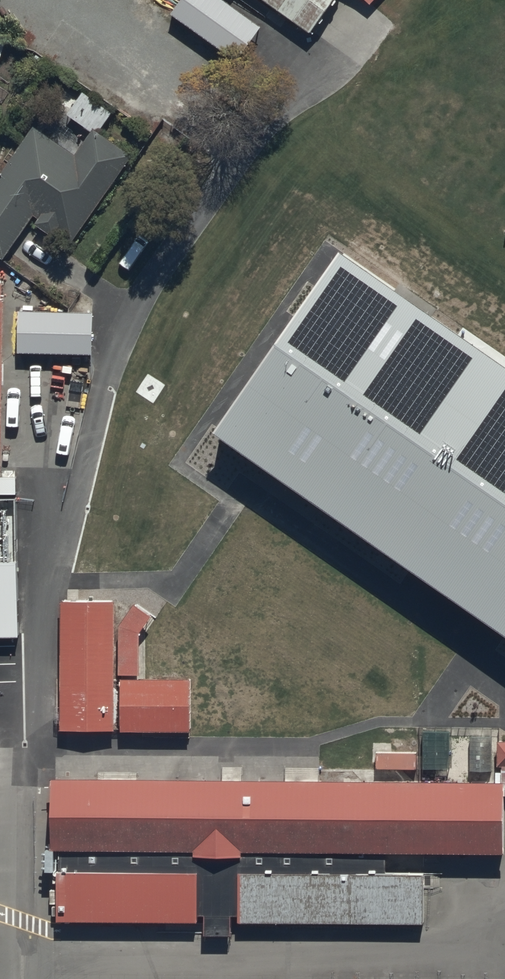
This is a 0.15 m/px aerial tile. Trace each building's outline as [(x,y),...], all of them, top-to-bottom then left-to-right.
[(184,15),(193,0),(158,0),(184,15)] [(319,0),(267,0),(302,24),(319,0)] [(76,153),(32,124),(0,173),(0,256),(3,258),(32,214),(37,217),(33,223),(51,235),(55,229),(70,239),(126,154),(91,131),(76,153)] [(504,625),(504,376),(341,266),(222,426),(504,625)] [(18,543),(18,493),(0,493),(0,542),(18,543)] [(57,723),(109,724),(111,595),(60,594),(57,723)] [(16,711),(18,629),(0,629),(0,710),(16,711)] [(117,723),(184,724),(185,673),(118,672),(117,723)] [(493,738),(493,765),(497,765),(497,779),(47,771),(46,844),(189,846),(189,854),(233,855),(232,872),(379,875),(379,850),(499,852),(500,793),(504,793),(504,738),(493,738)]
